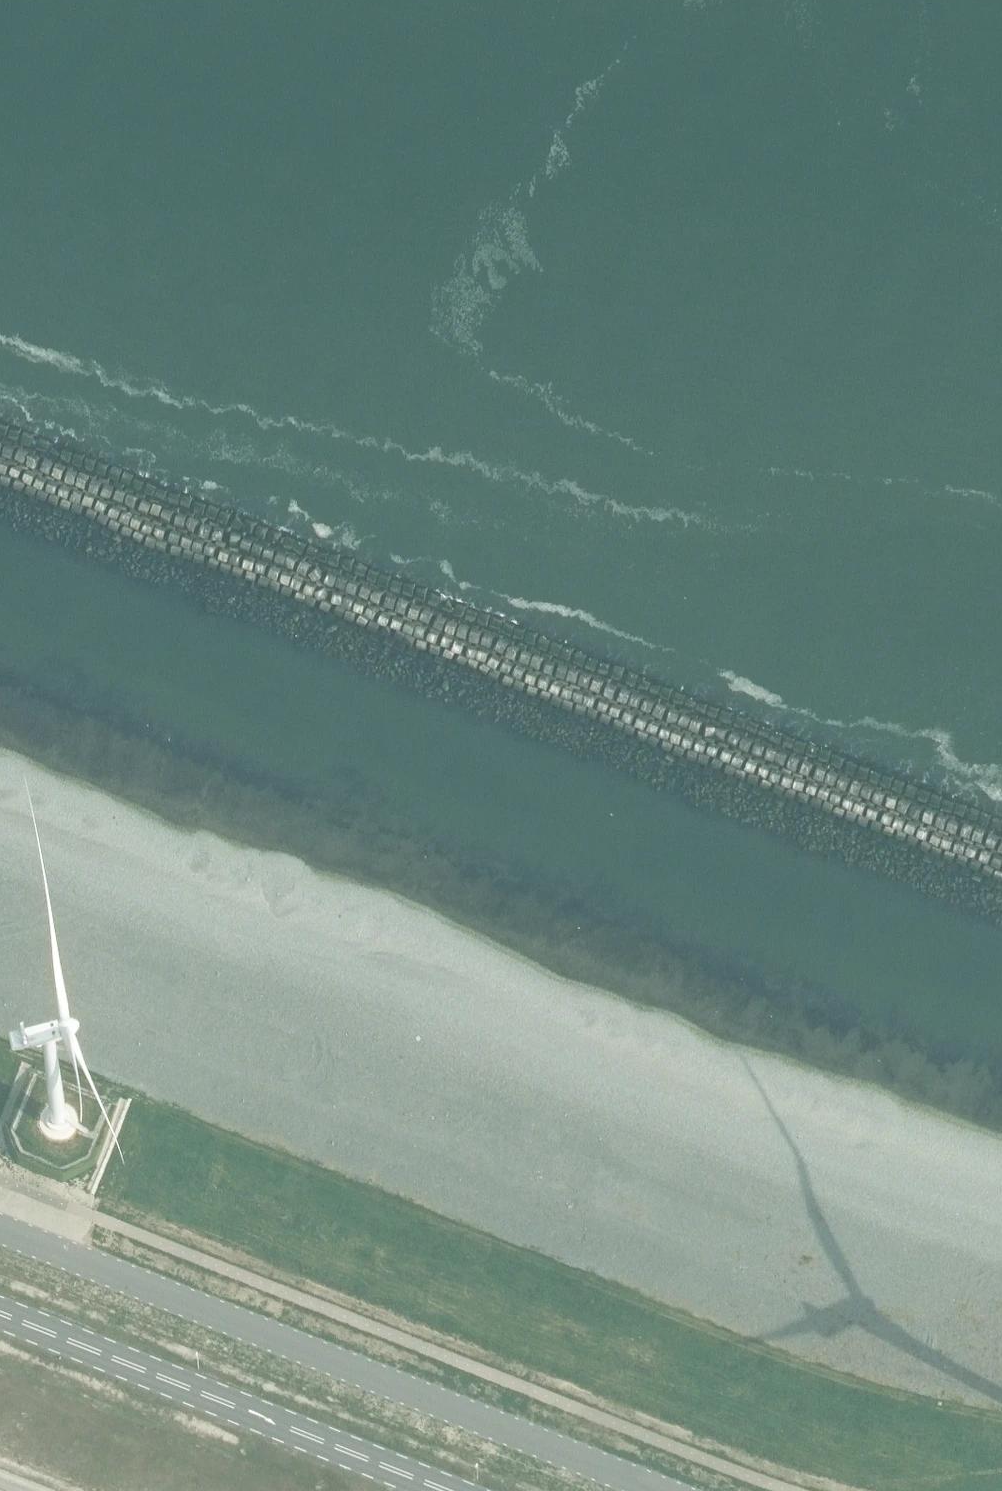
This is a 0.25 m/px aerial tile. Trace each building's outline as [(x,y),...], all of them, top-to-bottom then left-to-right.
[(0,1140),(1,1141),(2,1142),(2,1143),(3,1144),(4,1144),(5,1145),(5,1146),(6,1147),(7,1148),(8,1149),(9,1149),(10,1150),(11,1151),(12,1151),(13,1152),(14,1153),(15,1153),(16,1154),(17,1154),(18,1155),(19,1155),(20,1155),(22,1156),(23,1156),(24,1156),(25,1156),(26,1156),(27,1157),(29,1157),(30,1157),(31,1157),(32,1157),(33,1156),(35,1156),(36,1156),(37,1156),(38,1156),(39,1155),(40,1155),(41,1155),(43,1154),(44,1154),(45,1153),(46,1153),(47,1152),(48,1151),(49,1151),(50,1150),(51,1149),(52,1149),(53,1148),(53,1147),(54,1146),(55,1145),(56,1144),(57,1144),(57,1143),(58,1142),(59,1141),(59,1140),(60,1139),(60,1138),(61,1136),(61,1135),(62,1134),(62,1133),(63,1132),(63,1131),(63,1130),(63,1129),(64,1127),(64,1126),(64,1125),(64,1124),(64,1123),(64,1121),(64,1120),(64,1119),(64,1118),(63,1117),(63,1116),(63,1114),(63,1113),(62,1112),(62,1111),(61,1110),(61,1109),(60,1108),(60,1107),(59,1106),(59,1105),(58,1104),(57,1103),(57,1102),(56,1101),(55,1100),(54,1099),(53,1098),(53,1097),(52,1097),(51,1096),(50,1095),(49,1094),(48,1094),(47,1093),(46,1093),(45,1092),(44,1092),(43,1091),(41,1091),(40,1090),(39,1090),(38,1090),(37,1089),(36,1089),(35,1089),(33,1089),(32,1089),(31,1089),(30,1089),(29,1089),(27,1089),(26,1089),(25,1089),(24,1089),(23,1089),(22,1090),(20,1090),(19,1090),(18,1091),(17,1091),(16,1092),(15,1092),(14,1093),(13,1093),(12,1094),(11,1094),(10,1095),(9,1096),(8,1097),(7,1097),(6,1098),(5,1099),(5,1100),(4,1101),(3,1102),(2,1103),(2,1104),(1,1105),(0,1106),(0,1139),(0,1140)]
